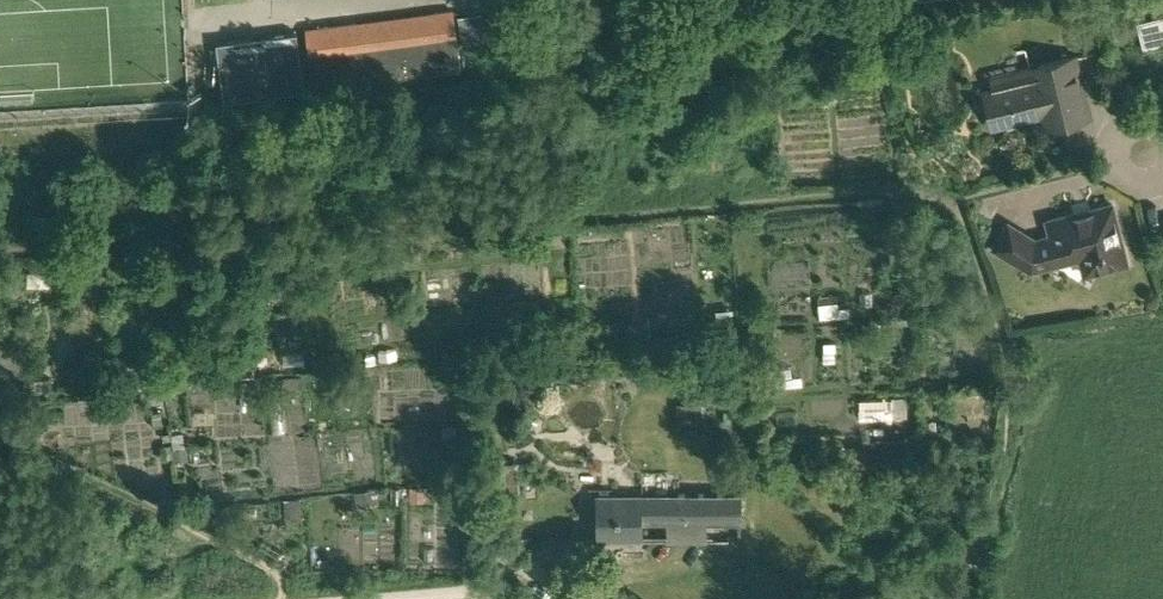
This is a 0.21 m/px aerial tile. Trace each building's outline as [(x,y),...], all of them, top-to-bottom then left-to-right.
[(306,29),(314,88),(395,77),(395,79),(403,78),(403,76),(462,69),(454,10),(434,13),(434,14),(435,14),(436,20),(356,30),(355,24),(356,24),(356,23),(306,29)] [(485,40),(482,12),(459,15),(462,43),(485,40)] [(1137,21),(1144,49),(1162,44),(1162,15),(1137,21)] [(217,43),(224,100),(304,90),(297,32),(263,37),(263,40),(251,42),(251,38),(217,43)] [(991,76),(994,88),(983,91),(993,128),(1003,125),(1041,115),(1044,127),(1054,125),(1090,116),(1075,55),(991,76)] [(993,248),(1021,264),(1024,258),(1040,268),(1080,258),(1084,274),(1127,263),(1112,204),(1047,220),(1051,235),(1042,238),(1040,242),(1008,223),(993,248)] [(300,326),(299,316),(289,317),(290,327),(300,326)] [(764,389),(782,387),(780,370),(779,363),(767,364),(768,371),(762,372),(764,389)] [(378,488),(355,491),(357,506),(380,502),(378,488)] [(580,540),(597,539),(643,538),(642,519),(667,519),(668,537),(728,536),(728,534),(724,534),(724,518),(742,517),(741,491),(595,495),(595,496),(596,496),(597,537),(580,538),(580,540)]
